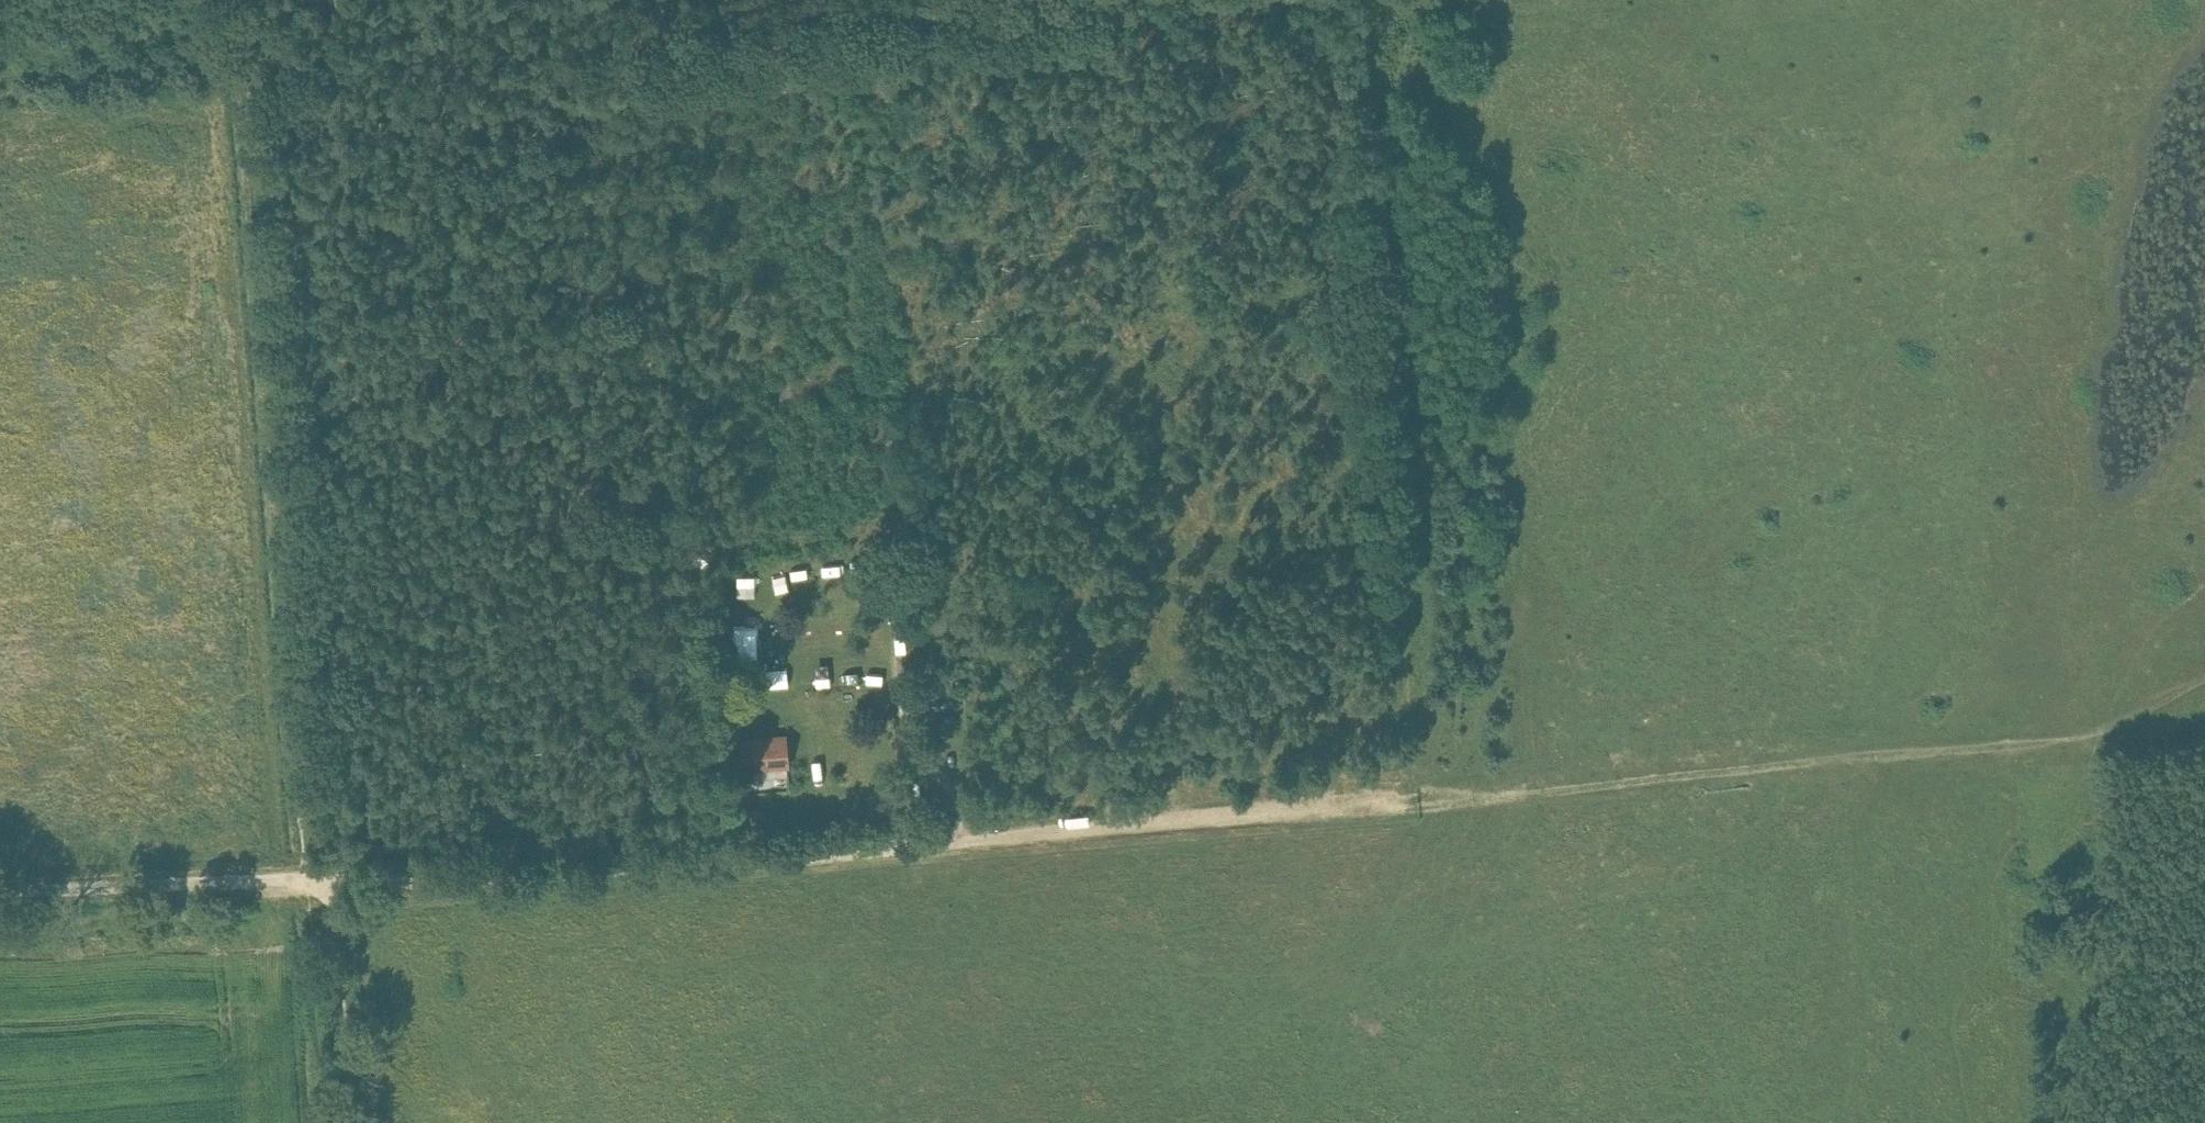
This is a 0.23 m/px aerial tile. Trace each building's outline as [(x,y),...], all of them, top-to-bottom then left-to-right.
[(740,741),(742,767),(786,763),(784,737),(740,741)]
